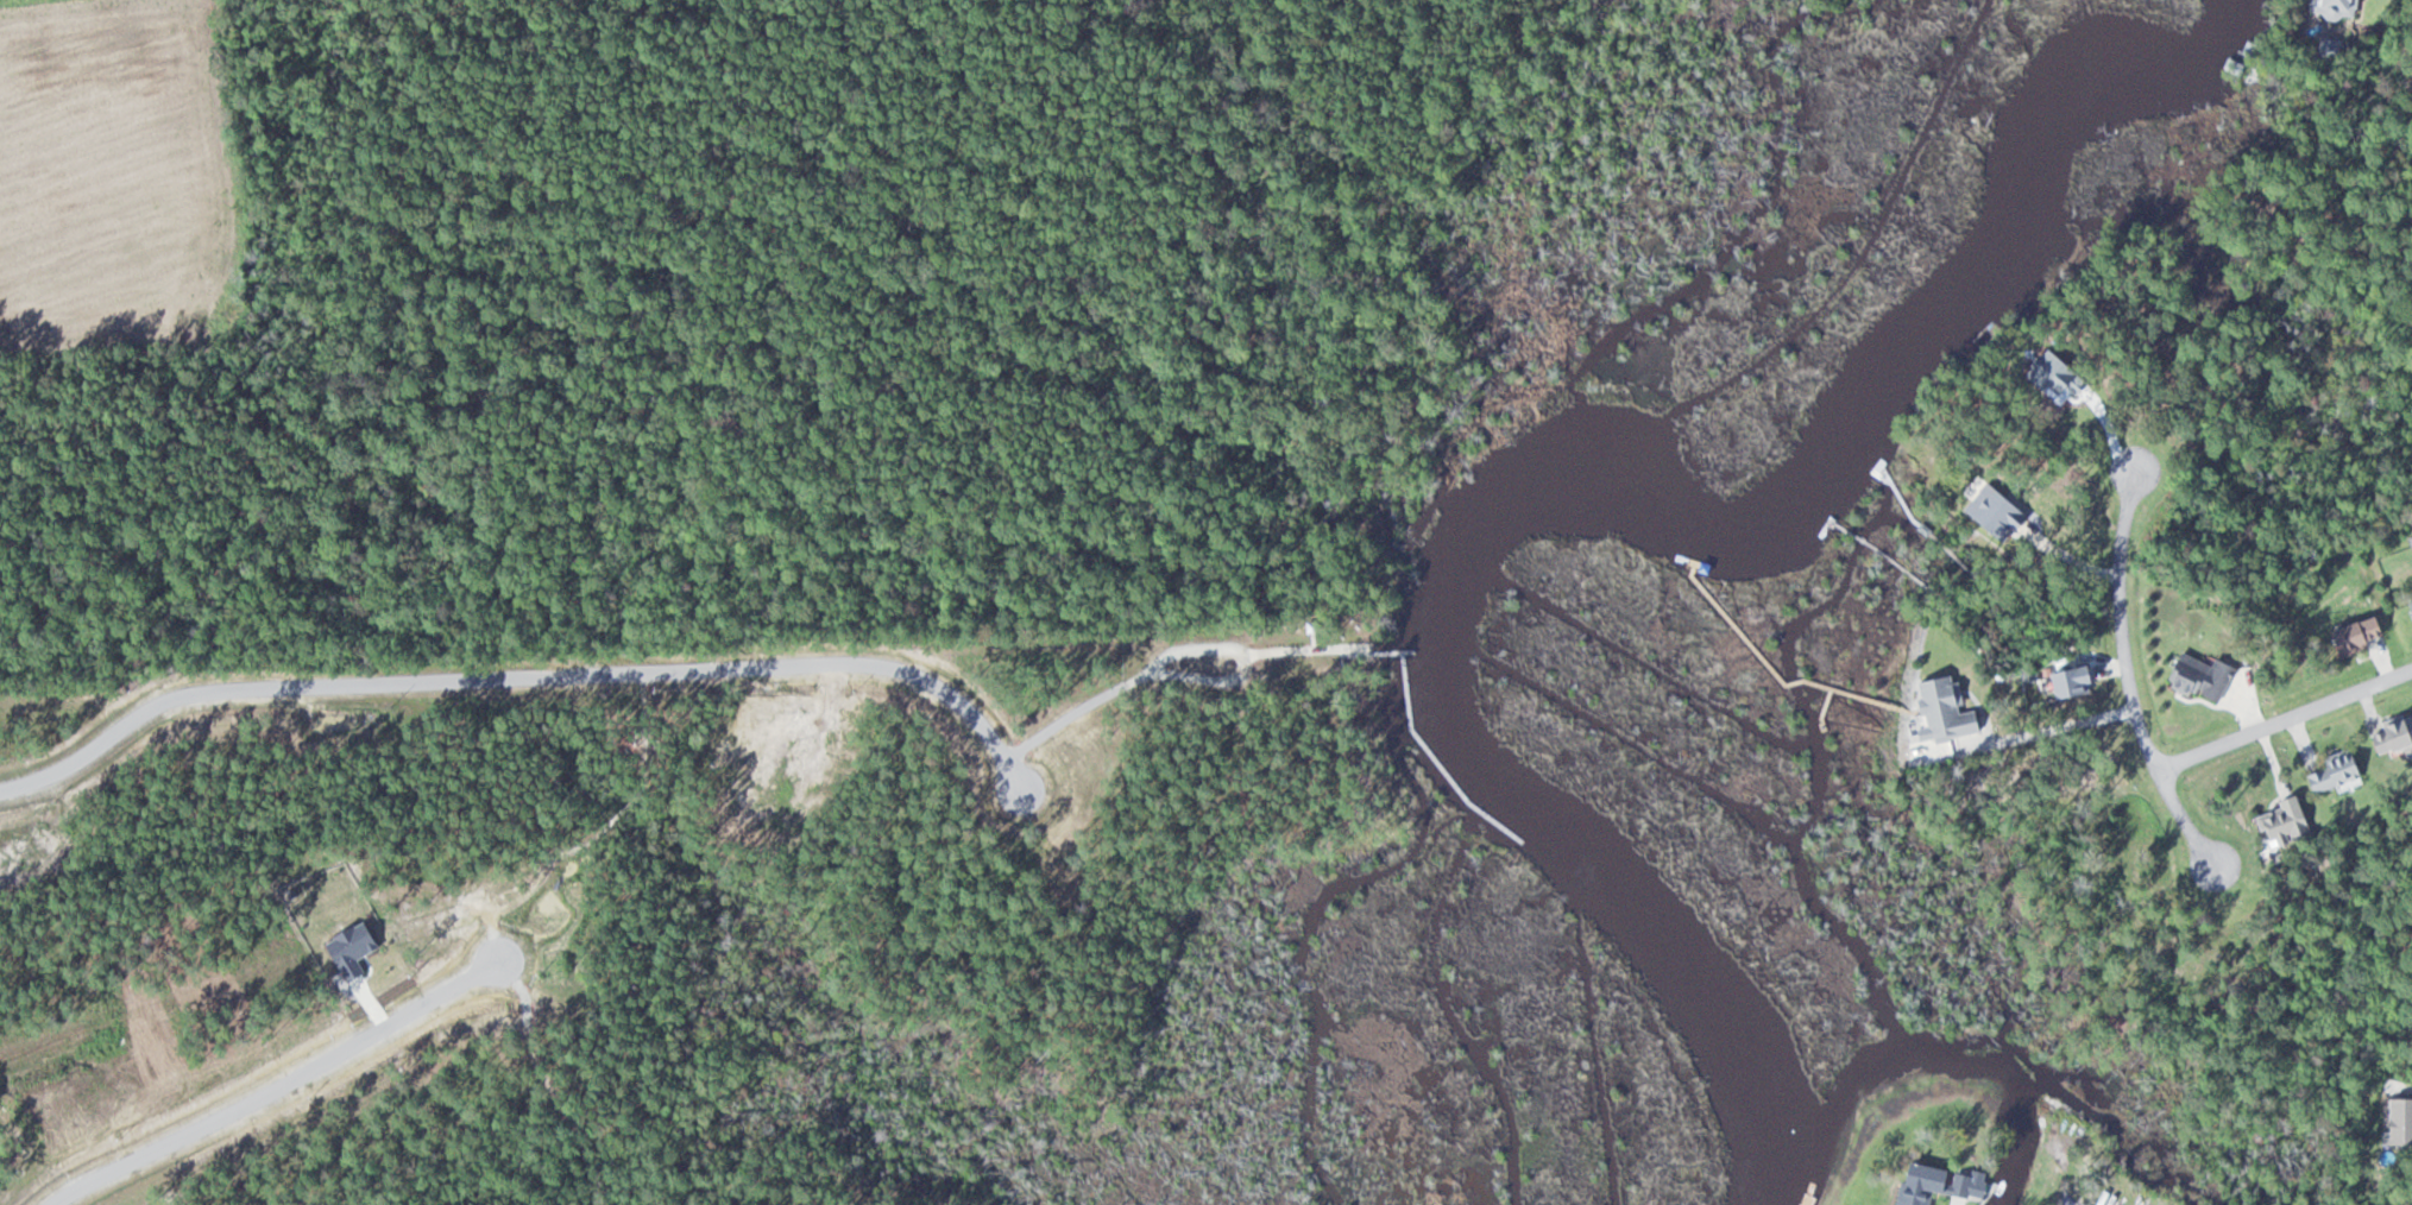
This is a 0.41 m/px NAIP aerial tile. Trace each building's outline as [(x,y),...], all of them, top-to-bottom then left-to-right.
[(2300,9),(2356,18),(2358,0),(2301,0),(2300,9)] [(2411,630),(2411,599),(2399,605),(2411,630)] [(2370,617),(2324,636),(2333,658),(2379,639),(2370,617)] [(2215,705),(2231,667),(2212,659),(2209,665),(2177,652),(2164,683),(2215,705)] [(2409,715),(2365,728),(2372,754),(2411,742),(2411,723),(2409,715)] [(2310,794),(2358,778),(2349,751),(2301,767),(2310,794)] [(2382,1097),(2381,1144),(2411,1144),(2411,1097),(2382,1097)] [(1941,1169),(1901,1161),(1893,1204),(1935,1204),(1941,1169)] [(1993,1183),(1954,1173),(1950,1193),(1988,1203),(1993,1183)] [(2128,1197),(2113,1197),(2113,1204),(2128,1204),(2128,1197)]
